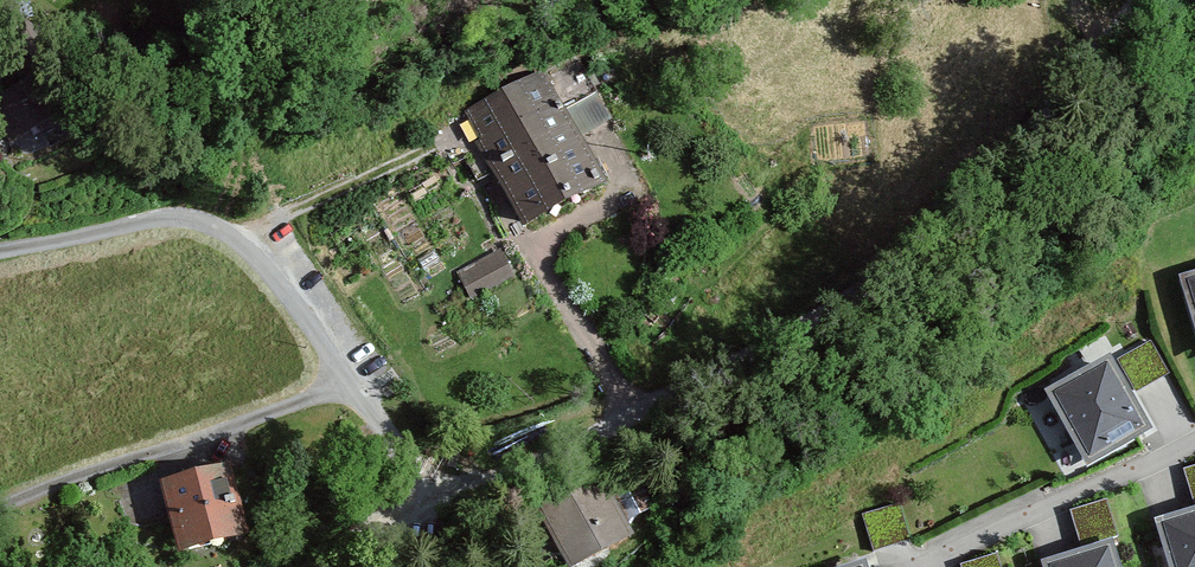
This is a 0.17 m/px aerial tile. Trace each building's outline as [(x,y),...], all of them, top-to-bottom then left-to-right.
[(545,72),(467,112),(525,222),(603,181),(545,72)] [(514,275),(501,249),(458,271),(471,296),(514,275)] [(1187,278),(1194,306),(1194,276),(1187,278)] [(1151,340),(1118,359),(1136,390),(1169,372),(1151,340)] [(1107,361),(1053,391),(1090,456),(1144,426),(1107,361)] [(229,462),(162,480),(180,549),(247,531),(229,462)] [(1184,469),(1194,504),(1194,466),(1184,469)] [(537,507),(561,566),(587,566),(629,551),(602,481),(537,507)] [(1107,501),(1071,512),(1082,546),(1117,535),(1107,501)] [(899,502),(863,513),(874,549),(910,538),(899,502)] [(1163,521),(1176,566),(1194,566),(1194,512),(1163,521)] [(1048,564),(1049,566),(1115,566),(1109,545),(1048,564)] [(961,565),(962,566),(1001,566),(997,556),(961,565)]
